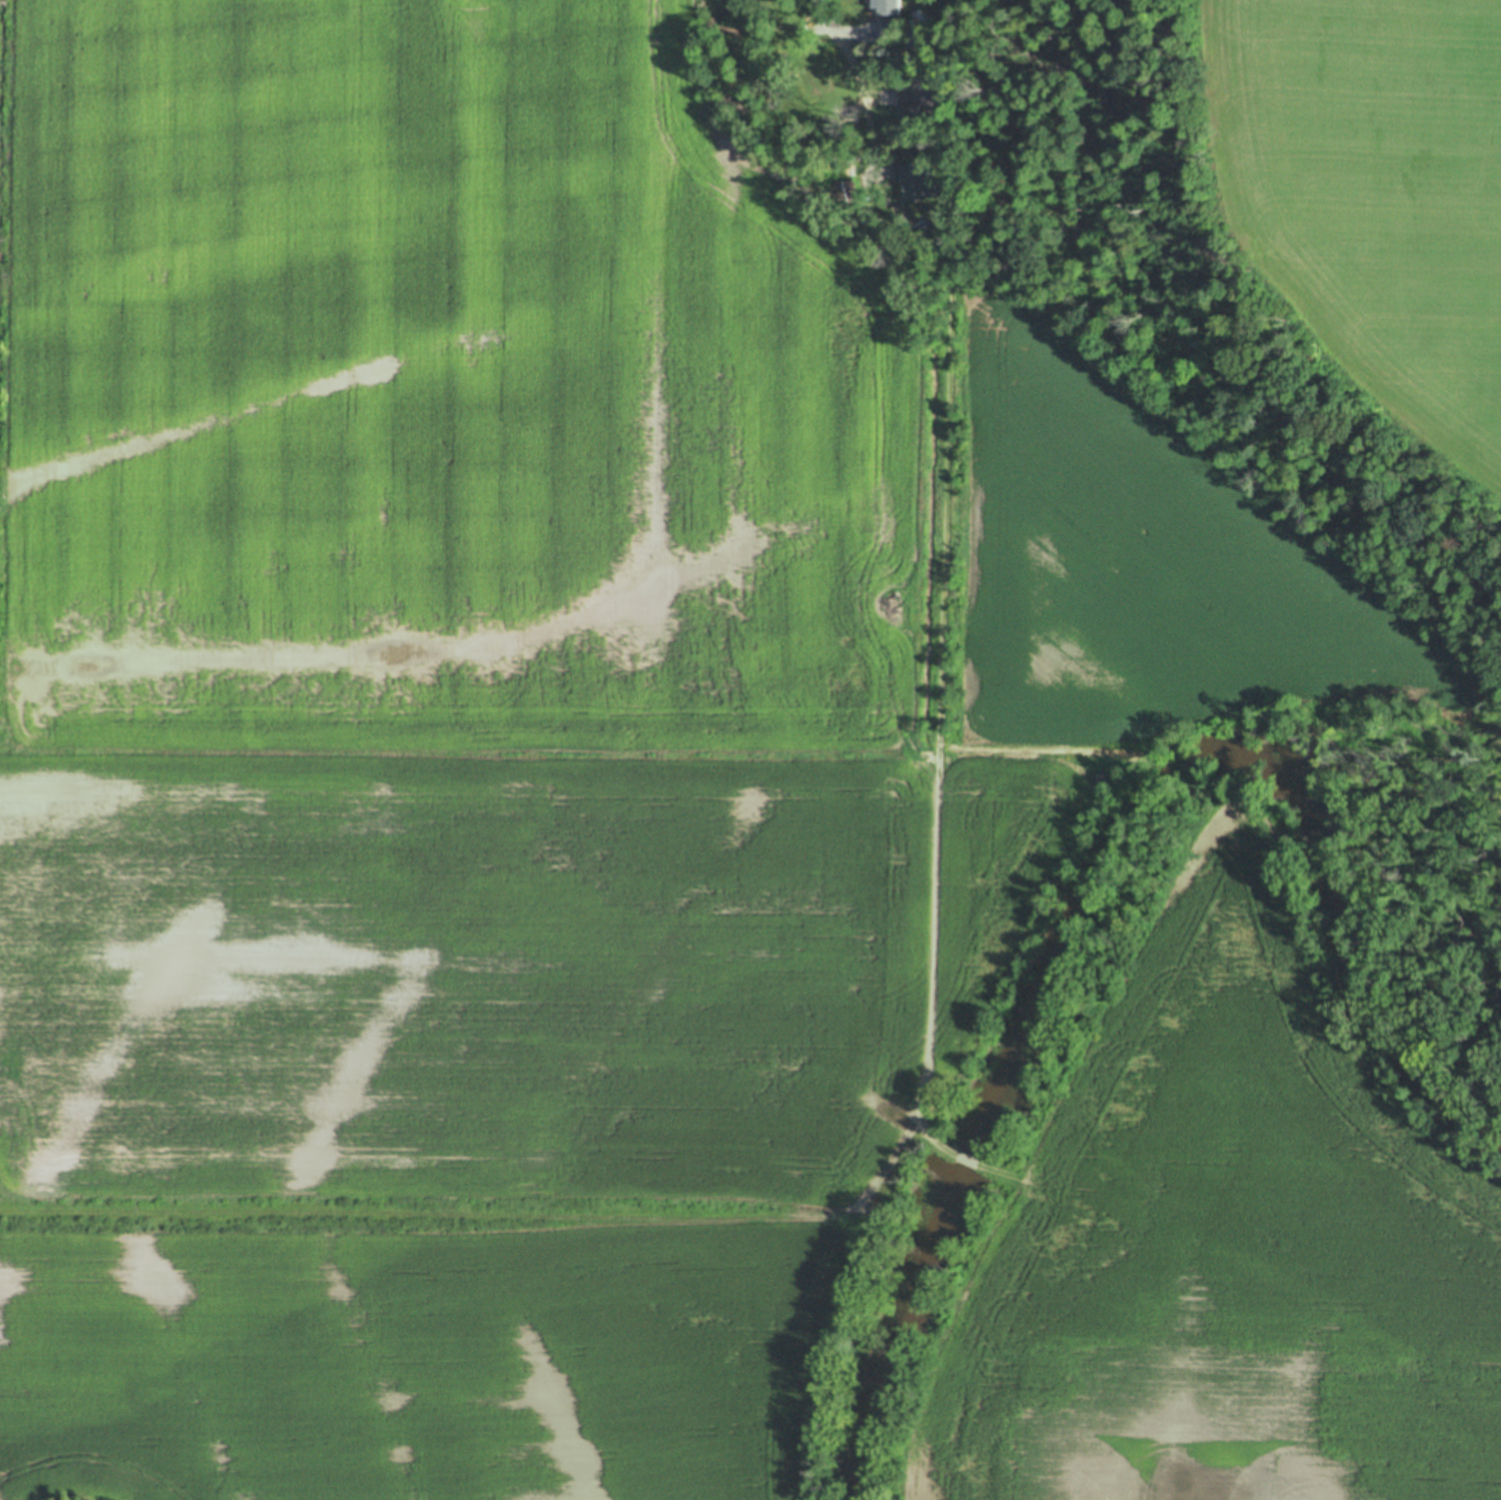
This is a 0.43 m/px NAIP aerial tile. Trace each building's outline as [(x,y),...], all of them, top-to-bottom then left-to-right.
[(880,15),(880,0),(901,0),(901,15),(880,15)] [(927,6),(930,28),(922,30),(921,28),(912,29),(911,18),(915,18),(914,10),(918,9),(918,7),(927,6)] [(882,17),(900,17),(900,34),(882,34),(882,17)] [(913,69),(934,67),(937,104),(916,106),(916,103),(900,104),(898,86),(915,84),(913,69)] [(790,127),(800,126),(801,134),(791,135),(790,127)] [(834,183),(852,178),(857,198),(840,203),(834,183)] [(915,217),(909,185),(929,181),(933,204),(924,206),(925,215),(915,217)]
